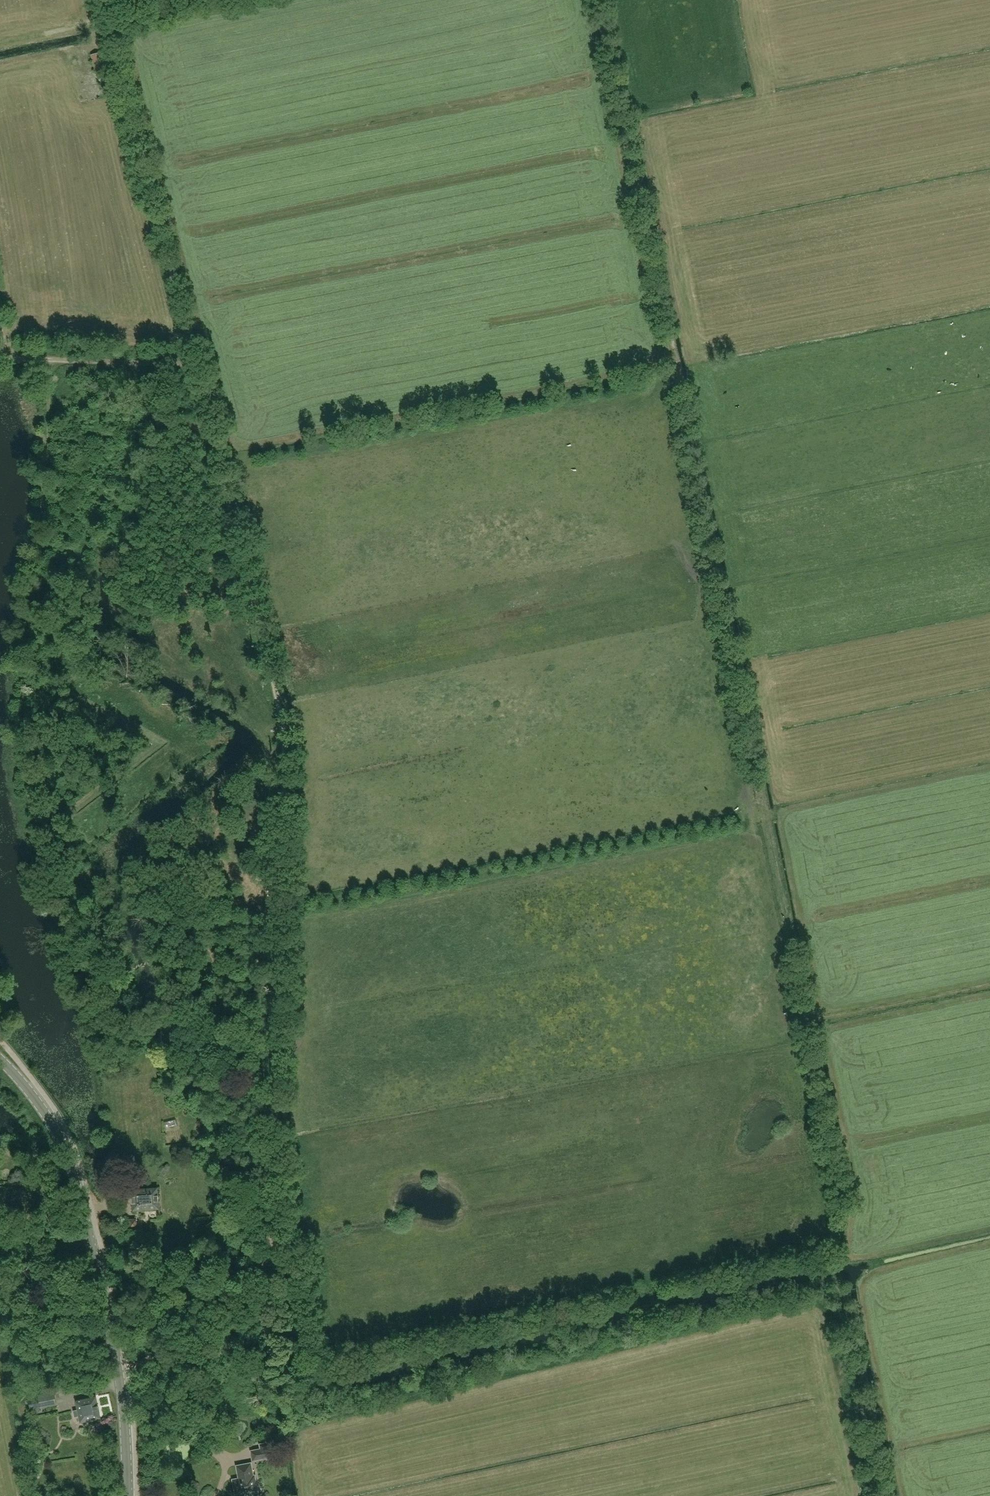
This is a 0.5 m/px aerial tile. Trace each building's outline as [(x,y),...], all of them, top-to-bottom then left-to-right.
[(91,54),(96,74),(106,71),(102,51),(91,54)] [(176,1140),(187,1138),(185,1131),(174,1133),(176,1140)] [(158,1187),(131,1189),(133,1210),(160,1208),(158,1187)] [(216,1239),(223,1233),(213,1220),(206,1225),(216,1239)] [(38,1395),(41,1407),(57,1404),(54,1392),(38,1395)] [(76,1400),(78,1410),(73,1410),(75,1417),(79,1416),(80,1422),(101,1417),(96,1396),(76,1400)] [(260,1444),(262,1459),(273,1457),(270,1442),(260,1444)] [(233,1480),(236,1495),(239,1495),(258,1492),(255,1475),(254,1476),(251,1463),(237,1466),(239,1478),(233,1480)]
